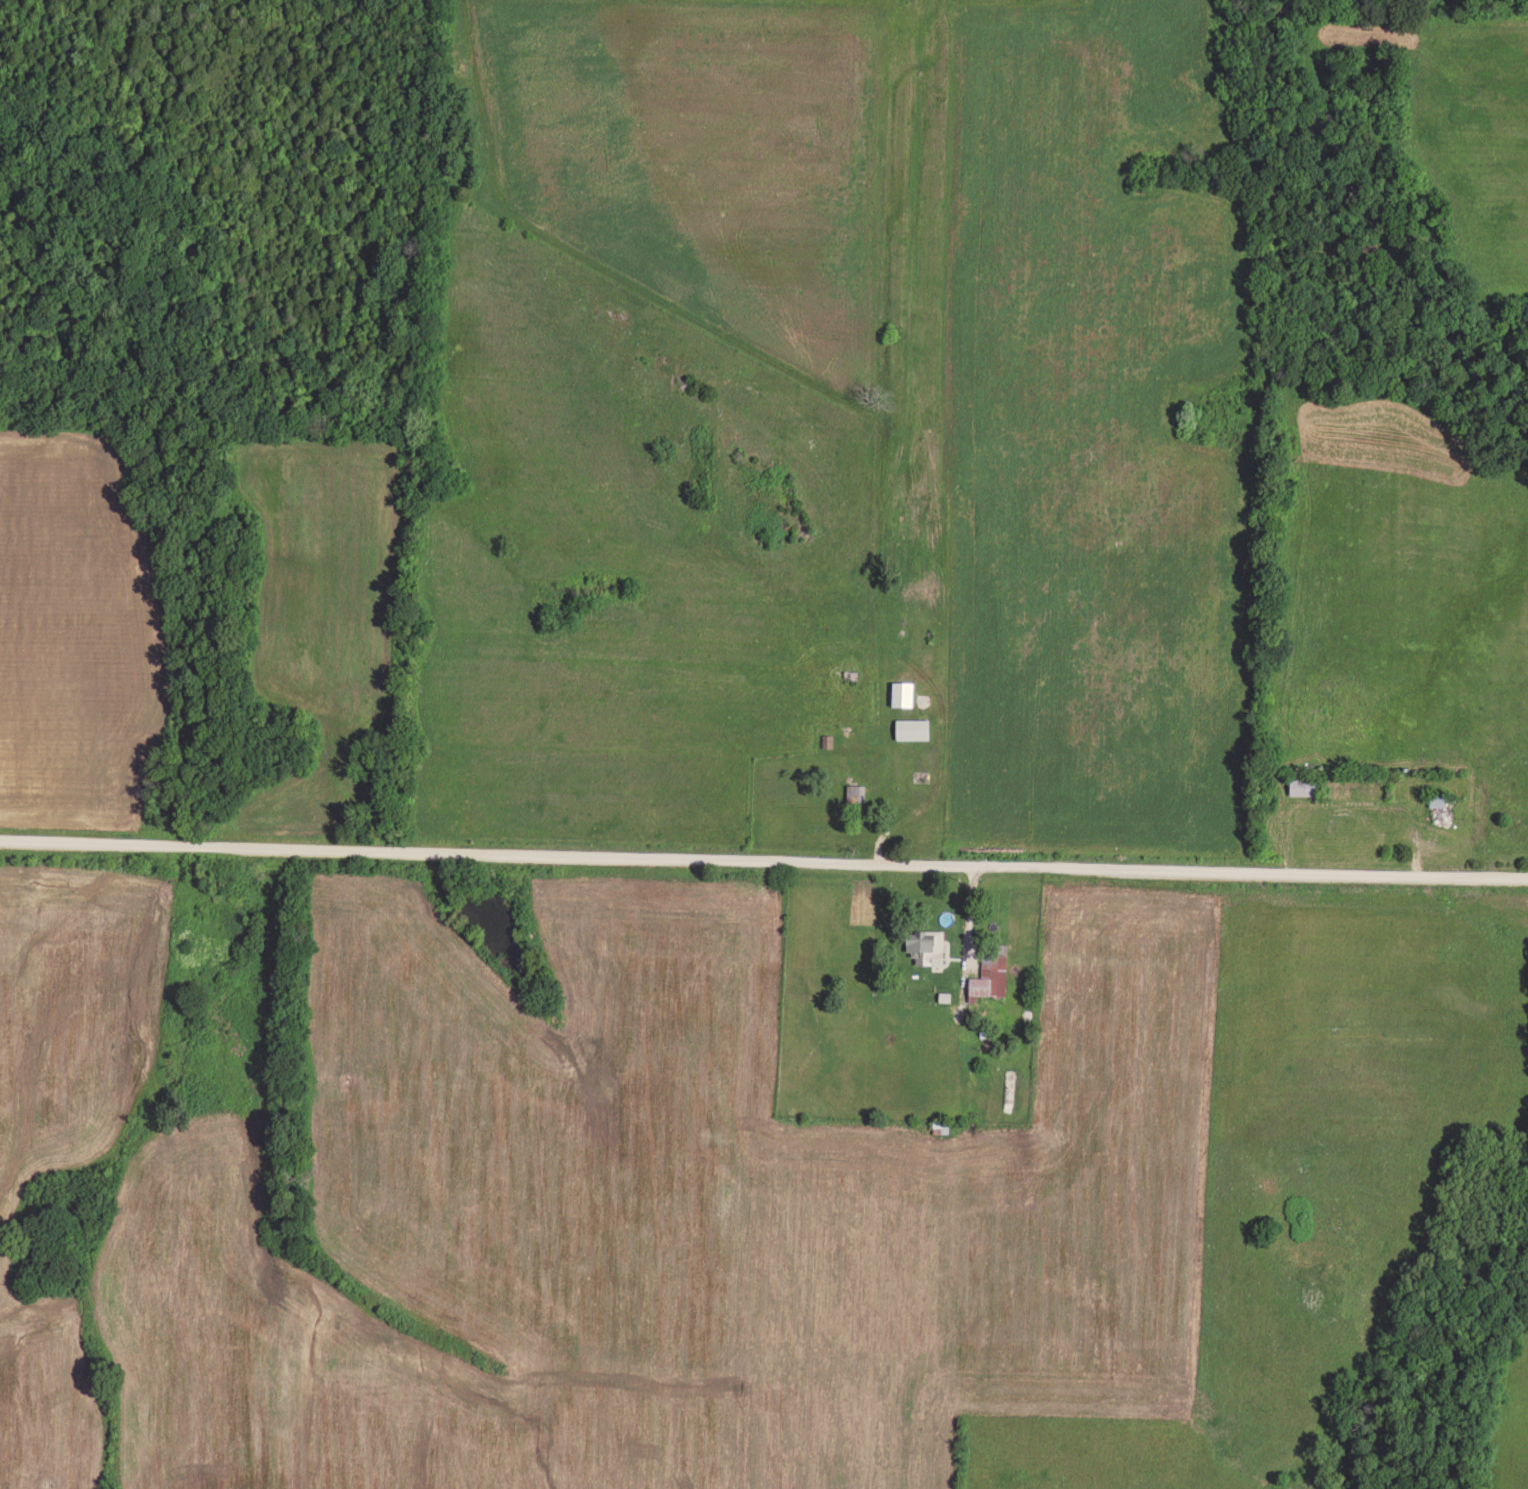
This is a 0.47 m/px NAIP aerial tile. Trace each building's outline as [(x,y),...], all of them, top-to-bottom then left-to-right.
[(915,705),(916,681),(895,680),(894,704),(915,705)] [(931,738),(931,718),(898,718),(899,738),(931,738)] [(1291,794),(1322,794),(1322,777),(1292,776),(1291,794)] [(1432,793),(1431,805),(1448,805),(1448,793),(1432,793)] [(921,963),(947,962),(946,928),(917,929),(917,937),(909,937),(910,952),(920,952),(921,963)] [(1008,953),(983,952),(982,976),(971,976),(970,993),(1007,994),(1008,953)]
